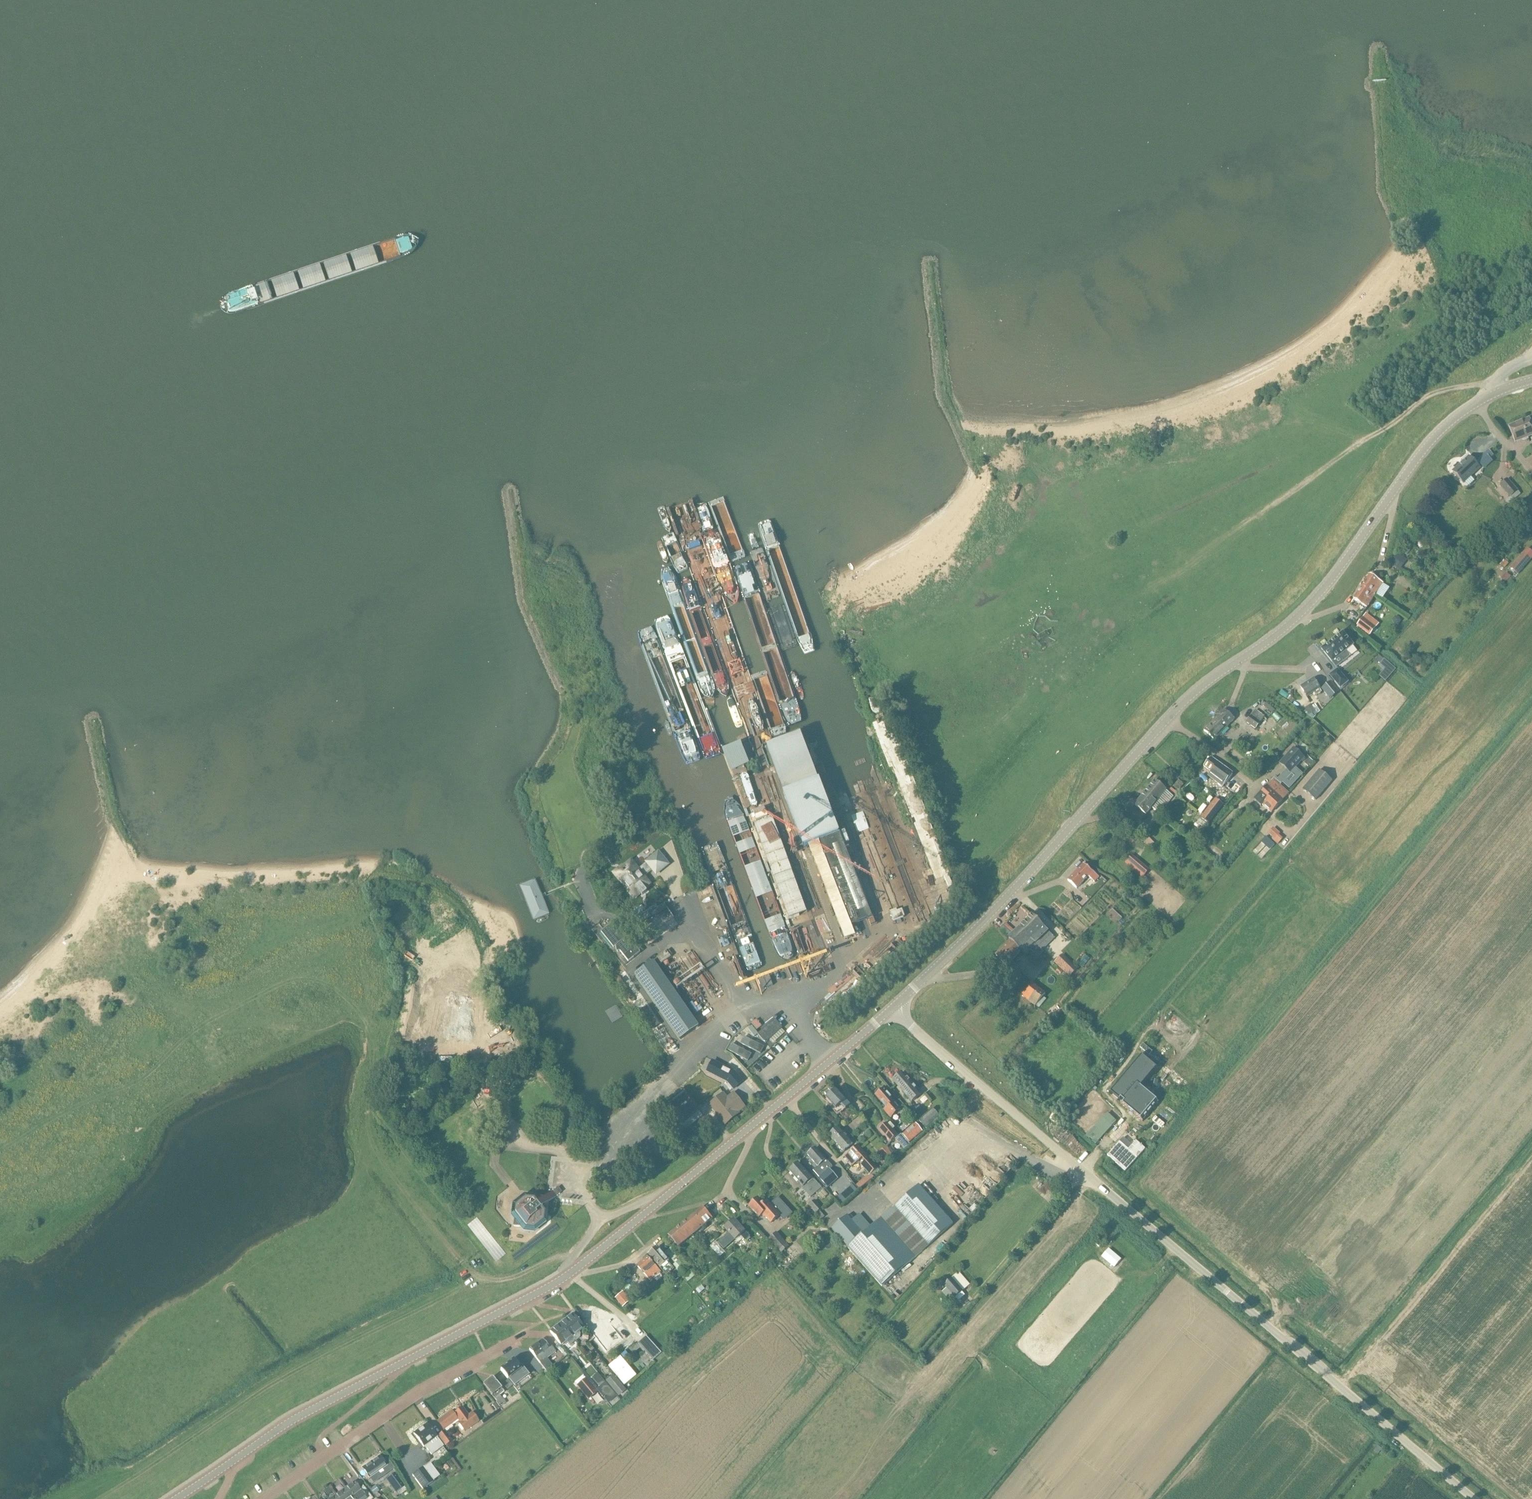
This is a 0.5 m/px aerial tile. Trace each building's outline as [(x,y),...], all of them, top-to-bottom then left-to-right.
[(1529,419),(1509,427),(1515,442),(1531,436),(1531,426),(1529,419)] [(1493,456),(1488,451),(1485,454),(1490,459),(1493,456)] [(1468,458),(1450,475),(1461,486),(1479,469),(1468,458)] [(1500,485),(1510,497),(1518,491),(1507,479),(1500,485)] [(1409,540),(1401,550),(1407,555),(1414,545),(1409,540)] [(1487,543),(1483,548),(1492,556),(1496,552),(1487,543)] [(1398,553),(1390,563),(1400,570),(1407,560),(1398,553)] [(1510,569),(1518,575),(1531,560),(1524,553),(1510,569)] [(1504,569),(1508,564),(1508,563),(1509,561),(1505,558),(1499,565),(1504,569)] [(1506,573),(1501,579),(1506,583),(1511,577),(1506,573)] [(1370,575),(1362,587),(1375,596),(1383,584),(1370,575)] [(1367,608),(1375,596),(1362,587),(1353,599),(1367,608)] [(1419,593),(1413,601),(1416,604),(1422,595),(1419,593)] [(1363,618),(1358,625),(1370,635),(1376,628),(1363,618)] [(1354,645),(1343,632),(1321,649),(1332,663),(1340,657),(1344,661),(1350,656),(1346,651),(1354,645)] [(1380,664),(1378,666),(1383,670),(1379,676),(1385,682),(1396,670),(1384,659),(1384,660),(1380,664)] [(1338,669),(1330,676),(1340,689),(1348,683),(1338,669)] [(1314,693),(1316,696),(1322,692),(1314,679),(1301,687),(1307,697),(1314,693)] [(1331,682),(1323,689),(1329,698),(1338,691),(1331,682)] [(1305,709),(1309,715),(1311,718),(1318,714),(1316,711),(1311,704),(1305,709)] [(1225,710),(1224,710),(1204,731),(1214,740),(1212,742),(1220,749),(1223,745),(1216,739),(1235,719),(1225,710)] [(1247,722),(1256,729),(1259,731),(1268,719),(1256,710),(1252,716),(1247,722)] [(811,845),(840,834),(841,833),(801,733),(765,747),(804,848),(811,845)] [(1293,748),(1279,764),(1290,774),(1305,758),(1293,748)] [(1233,774),(1211,757),(1204,767),(1211,772),(1208,776),(1223,787),(1233,774)] [(1309,758),(1304,764),(1309,769),(1315,763),(1309,758)] [(1242,759),(1238,764),(1245,770),(1249,765),(1242,759)] [(1179,775),(1174,772),(1171,770),(1169,773),(1178,780),(1180,778),(1178,776),(1179,775)] [(1319,770),(1303,790),(1316,800),(1333,781),(1319,770)] [(1272,781),(1254,800),(1261,807),(1262,806),(1263,807),(1281,787),(1280,786),(1273,779),(1272,781)] [(1179,780),(1174,785),(1179,789),(1184,785),(1179,780)] [(1155,781),(1150,787),(1135,805),(1146,814),(1152,807),(1159,813),(1173,797),(1155,781)] [(1271,814),(1289,794),(1281,787),(1263,807),(1271,814)] [(1208,824),(1223,805),(1216,799),(1201,818),(1208,824)] [(773,819),(755,826),(789,919),(807,913),(773,819)] [(1269,833),(1275,840),(1281,834),(1274,828),(1269,833)] [(811,845),(832,897),(847,937),(859,932),(857,927),(859,926),(858,924),(873,918),(840,834),(811,845)] [(1145,834),(1138,841),(1144,847),(1151,840),(1145,834)] [(626,871),(619,877),(635,897),(640,893),(643,896),(647,892),(645,889),(651,884),(645,877),(654,870),(657,874),(668,865),(659,854),(639,870),(632,861),(623,868),(626,871)] [(1068,880),(1077,889),(1088,877),(1094,883),(1099,878),(1093,872),(1092,872),(1084,864),(1068,880)] [(1157,872),(1148,883),(1157,890),(1165,880),(1157,872)] [(536,881),(520,887),(534,921),(549,915),(536,881)] [(640,907),(630,914),(634,919),(644,912),(640,907)] [(894,921),(904,917),(901,912),(897,913),(896,912),(891,914),(894,921)] [(1054,921),(1046,913),(1042,917),(1049,925),(1054,921)] [(1032,915),(1020,927),(1037,944),(1049,932),(1032,915)] [(614,924),(604,931),(599,925),(593,931),(612,956),(616,955),(623,967),(629,962),(641,953),(628,937),(626,939),(614,924)] [(1010,940),(1022,951),(1026,956),(1037,944),(1020,927),(1009,938),(1010,940)] [(1022,951),(1010,940),(995,955),(1007,966),(1022,951)] [(1085,955),(1079,963),(1083,967),(1090,959),(1085,955)] [(655,962),(635,976),(680,1040),(699,1027),(655,962)] [(1059,968),(1063,972),(1069,966),(1065,962),(1059,968)] [(1035,1006),(1046,993),(1020,972),(1010,985),(1035,1006)] [(431,1020),(431,1055),(443,1055),(443,1049),(460,1049),(460,1047),(460,1027),(460,1025),(464,1025),(464,1020),(464,1008),(463,1005),(461,1002),(458,1000),(455,1000),(454,1000),(451,1002),(450,1003),(450,1004),(431,1004),(431,1020)] [(775,1020),(771,1023),(758,1035),(766,1043),(783,1028),(775,1020)] [(744,1037),(741,1044),(761,1054),(765,1047),(744,1037)] [(732,1044),(728,1051),(748,1061),(752,1054),(732,1044)] [(1140,1055),(1109,1092),(1120,1102),(1121,1100),(1124,1103),(1123,1105),(1141,1120),(1157,1101),(1142,1089),(1159,1070),(1140,1055)] [(707,1072),(706,1072),(727,1083),(733,1090),(734,1091),(744,1082),(736,1072),(718,1063),(713,1060),(707,1072)] [(893,1080),(903,1092),(913,1103),(921,1095),(902,1073),(893,1080)] [(901,1109),(883,1089),(876,1095),(887,1109),(885,1111),(891,1117),(901,1109)] [(655,1110),(655,1114),(658,1117),(660,1116),(665,1122),(670,1129),(678,1138),(703,1117),(685,1095),(687,1094),(684,1090),(681,1090),(655,1110)] [(837,1090),(827,1098),(835,1108),(836,1110),(842,1105),(845,1109),(847,1107),(849,1105),(846,1102),(846,1101),(837,1090)] [(712,1108),(725,1124),(745,1107),(734,1093),(728,1099),(725,1095),(716,1102),(718,1104),(712,1108)] [(933,1110),(924,1117),(920,1121),(926,1127),(938,1116),(933,1110)] [(1095,1127),(1104,1135),(1112,1127),(1103,1118),(1095,1127)] [(912,1120),(906,1126),(916,1136),(921,1131),(912,1120)] [(896,1138),(900,1143),(905,1149),(910,1145),(908,1142),(901,1134),(898,1136),(893,1130),(894,1129),(891,1124),(889,1126),(887,1124),(880,1130),(891,1143),(896,1138)] [(839,1128),(830,1136),(844,1152),(853,1144),(839,1128)] [(1120,1142),(1107,1155),(1126,1171),(1145,1149),(1136,1141),(1132,1146),(1129,1150),(1120,1142)] [(850,1152),(871,1175),(878,1168),(857,1145),(850,1152)] [(880,1151),(888,1160),(893,1155),(892,1154),(886,1146),(880,1151)] [(816,1148),(808,1155),(818,1167),(813,1171),(816,1174),(820,1178),(828,1187),(838,1179),(829,1170),(833,1167),(816,1148)] [(799,1163),(790,1171),(800,1183),(803,1186),(801,1188),(806,1193),(810,1198),(814,1195),(816,1193),(822,1188),(812,1178),(813,1178),(799,1163)] [(919,1186),(895,1207),(929,1246),(953,1224),(919,1186)] [(514,1220),(513,1226),(520,1227),(533,1229),(542,1221),(544,1206),(549,1203),(558,1195),(554,1190),(548,1195),(545,1198),(540,1201),(525,1199),(516,1207),(514,1220)] [(840,1196),(836,1200),(841,1206),(845,1202),(840,1196)] [(749,1206),(759,1218),(763,1214),(771,1223),(781,1215),(767,1200),(763,1203),(759,1198),(749,1206)] [(809,1205),(817,1214),(816,1215),(821,1220),(825,1217),(820,1211),(821,1210),(813,1201),(809,1205)] [(703,1207),(669,1235),(678,1247),(713,1219),(703,1207)] [(916,1257),(881,1219),(871,1228),(860,1215),(852,1221),(847,1216),(832,1229),(848,1247),(882,1286),(916,1257)] [(729,1233),(718,1243),(724,1250),(736,1240),(737,1239),(741,1236),(744,1239),(745,1241),(747,1240),(748,1241),(751,1239),(750,1237),(745,1231),(734,1220),(725,1228),(729,1233)] [(769,1239),(786,1258),(793,1252),(777,1233),(769,1239)] [(1104,1235),(1096,1244),(1100,1247),(1107,1238),(1104,1235)] [(666,1275),(674,1269),(668,1263),(669,1261),(658,1247),(649,1255),(666,1275)] [(671,1248),(666,1252),(671,1258),(676,1254),(671,1248)] [(1109,1249),(1102,1257),(1114,1268),(1122,1260),(1109,1249)] [(849,1268),(854,1264),(857,1261),(850,1253),(842,1260),(849,1268)] [(650,1281),(661,1272),(648,1257),(637,1266),(650,1281)] [(682,1258),(675,1264),(673,1265),(688,1282),(695,1276),(689,1269),(689,1268),(682,1258)] [(958,1274),(952,1279),(945,1285),(955,1297),(968,1286),(958,1274)] [(634,1290),(639,1296),(647,1290),(642,1283),(634,1290)] [(702,1286),(696,1290),(699,1294),(705,1289),(702,1286)] [(599,1340),(606,1349),(612,1345),(618,1340),(597,1312),(596,1313),(585,1321),(599,1340)] [(561,1323),(559,1325),(564,1332),(567,1329),(572,1337),(576,1341),(580,1339),(580,1334),(579,1332),(580,1331),(583,1329),(572,1315),(561,1323)] [(621,1321),(613,1327),(620,1337),(628,1330),(621,1321)] [(552,1330),(550,1332),(552,1334),(561,1346),(566,1341),(570,1346),(573,1343),(576,1341),(572,1337),(567,1329),(564,1332),(559,1325),(552,1330)] [(646,1337),(638,1344),(653,1361),(660,1354),(646,1337)] [(549,1348),(544,1341),(543,1340),(529,1350),(540,1364),(556,1352),(551,1346),(549,1348)] [(513,1361),(501,1370),(502,1371),(508,1379),(514,1387),(529,1375),(521,1365),(518,1367),(514,1362),(513,1361)] [(598,1373),(592,1378),(599,1387),(605,1382),(598,1373)] [(613,1375),(605,1381),(618,1397),(625,1391),(613,1375)] [(574,1383),(577,1385),(576,1386),(588,1401),(598,1392),(586,1378),(584,1376),(574,1383)] [(504,1392),(493,1378),(483,1385),(500,1405),(503,1403),(504,1404),(506,1403),(502,1398),(501,1398),(500,1396),(504,1392)] [(508,1380),(503,1385),(508,1391),(513,1386),(508,1380)] [(599,1387),(596,1390),(608,1404),(617,1397),(605,1382),(599,1387)] [(454,1414),(455,1415),(459,1422),(458,1423),(465,1432),(479,1422),(472,1413),(468,1415),(463,1407),(454,1414)] [(451,1411),(437,1422),(443,1430),(457,1420),(451,1411)] [(427,1424),(414,1433),(424,1447),(425,1446),(431,1455),(441,1448),(444,1446),(427,1424)] [(453,1440),(445,1430),(439,1435),(447,1445),(453,1440)] [(1378,1446),(1374,1452),(1378,1455),(1380,1452),(1382,1450),(1378,1446)] [(371,1462),(362,1468),(369,1478),(378,1472),(382,1478),(395,1469),(388,1458),(383,1461),(381,1458),(380,1456),(371,1462)] [(439,1476),(429,1463),(424,1467),(412,1475),(423,1490),(434,1482),(433,1480),(439,1476)] [(395,1473),(386,1479),(396,1493),(398,1492),(402,1489),(405,1493),(407,1491),(405,1487),(395,1473)] [(362,1484),(358,1487),(355,1482),(345,1489),(351,1497),(365,1488),(362,1484)] [(352,1498),(373,1498),(365,1488),(351,1497),(352,1498)] [(344,1489),(336,1495),(335,1496),(338,1498),(349,1498),(351,1497),(345,1489),(344,1489)]
